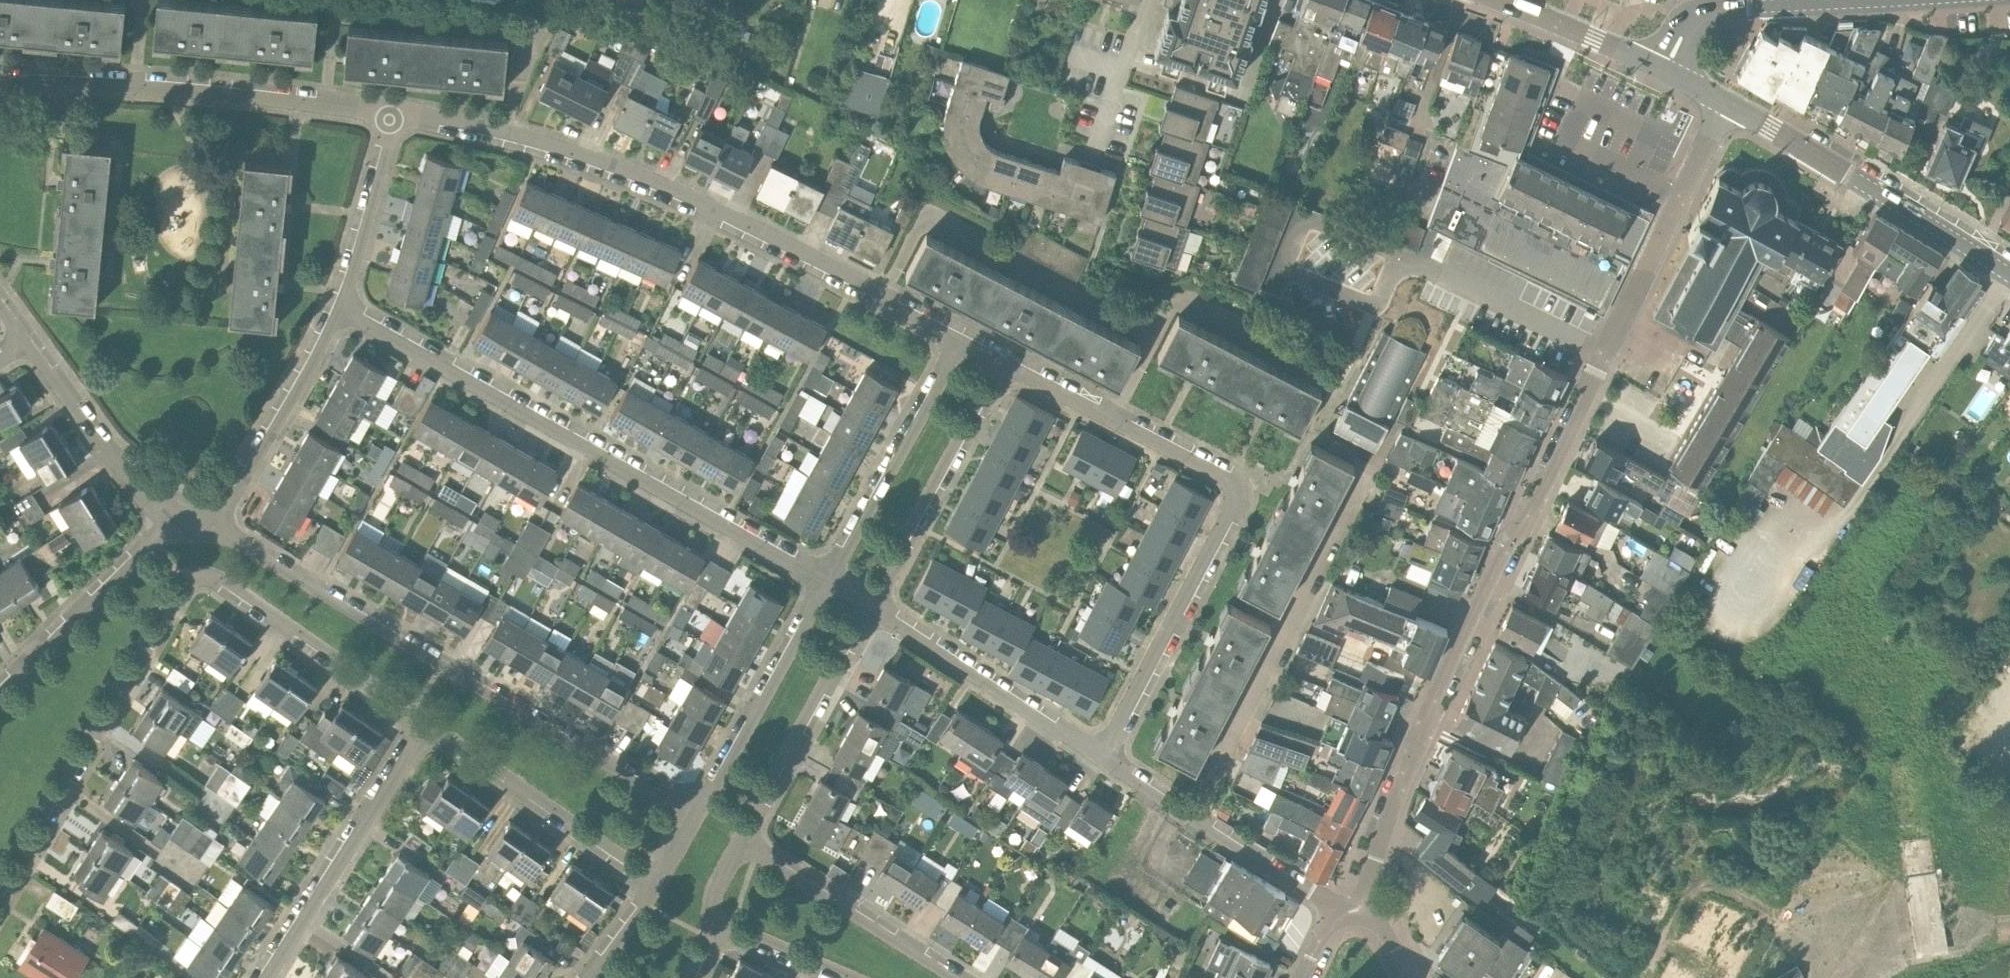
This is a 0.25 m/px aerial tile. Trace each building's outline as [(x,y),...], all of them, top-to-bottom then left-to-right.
[(7,39),(7,37),(42,40),(46,0),(0,0),(0,38),(7,39)] [(122,48),(127,5),(81,0),(46,0),(42,40),(77,44),(76,46),(85,47),(86,47),(86,45),(122,48)] [(190,48),(199,48),(199,46),(234,50),(238,5),(184,0),(158,0),(154,42),(190,45),(190,47),(190,48)] [(1170,8),(1168,8),(1154,49),(1156,49),(1155,50),(1237,78),(1237,77),(1239,77),(1253,36),(1251,36),(1252,35),(1249,34),(1257,13),(1259,14),(1259,13),(1260,14),(1265,0),(1172,0),(1170,8)] [(1345,0),(1304,0),(1294,25),(1279,20),(1269,47),(1281,52),(1283,47),(1296,52),(1281,92),(1275,109),(1298,117),(1304,103),(1327,47),(1327,46),(1345,0)] [(1374,0),(1345,0),(1327,46),(1327,47),(1304,103),(1320,109),(1341,55),(1351,59),(1374,0)] [(1401,10),(1397,8),(1399,5),(1387,0),(1385,0),(1384,3),(1376,0),(1374,0),(1351,59),(1349,62),(1363,67),(1365,63),(1379,68),(1401,10)] [(238,5),(234,50),(269,53),(269,55),(278,56),(278,54),(314,57),(318,13),(238,5)] [(1394,66),(1408,70),(1427,20),(1424,19),(1424,14),(1417,12),(1413,15),(1401,10),(1379,68),(1391,73),(1394,66)] [(1427,20),(1408,70),(1420,75),(1427,58),(1434,61),(1446,28),(1443,26),(1442,22),(1438,20),(1434,23),(1427,20)] [(428,35),(349,27),(345,70),(380,74),(380,76),(389,77),(390,77),(390,75),(424,78),(428,35)] [(1772,100),(1800,116),(1805,105),(1832,46),(1829,45),(1804,34),(1807,28),(1783,27),(1776,39),(1761,31),(1735,83),(1770,104),(1772,100)] [(560,59),(572,34),(560,28),(548,53),(560,59)] [(1832,46),(1805,105),(1837,120),(1870,48),(1880,28),(1836,30),(1829,45),(1832,46)] [(1474,96),(1483,72),(1490,53),(1477,49),(1480,40),(1458,32),(1442,73),(1443,73),(1440,82),(1462,90),(1462,91),(1474,96)] [(428,35),(424,78),(459,81),(459,83),(460,83),(469,84),(469,82),(504,86),(508,42),(428,35)] [(1949,37),(1930,35),(1913,74),(1924,79),(1915,100),(1911,98),(1918,84),(1908,79),(1872,150),(1897,162),(1909,133),(1934,75),(1933,74),(1949,37)] [(1904,43),(1901,57),(1916,59),(1919,45),(1904,43)] [(928,44),(923,60),(936,63),(941,48),(928,44)] [(1715,49),(1709,46),(1706,51),(1711,54),(1715,49)] [(1428,225),(1433,227),(1594,306),(1600,308),(1617,271),(1622,274),(1649,219),(1648,218),(1647,219),(1638,215),(1630,211),(1630,210),(1629,209),(1629,210),(1592,193),(1593,192),(1592,191),(1591,192),(1573,184),(1574,183),(1573,182),(1572,183),(1557,176),(1558,175),(1554,173),(1554,174),(1535,165),(1517,156),(1517,155),(1520,147),(1521,148),(1521,146),(1520,146),(1527,128),(1528,128),(1528,127),(1527,127),(1534,108),(1535,109),(1535,107),(1541,89),(1542,89),(1543,88),(1542,88),(1549,69),(1550,68),(1549,68),(1548,69),(1530,61),(1529,61),(1520,58),(1520,57),(1492,47),(1486,66),(1475,96),(1428,225)] [(1872,150),(1908,79),(1890,70),(1888,74),(1880,71),(1887,55),(1870,48),(1837,120),(1832,129),(1872,150)] [(610,77),(622,83),(634,57),(623,52),(610,77)] [(614,123),(640,136),(655,106),(668,81),(644,69),(646,63),(644,62),(634,57),(622,83),(634,88),(635,86),(645,91),(641,99),(629,93),(614,123)] [(986,184),(1101,221),(1116,174),(1064,157),(1060,171),(998,151),(994,149),(989,146),(986,143),(983,139),(981,134),(980,129),(979,124),(980,119),(981,115),(984,105),(1001,110),(1005,96),(1003,95),(1010,74),(963,59),(947,107),(945,118),(945,130),(947,142),(951,153),(958,163),(966,172),(975,179),(986,184)] [(539,93),(566,106),(581,76),(554,63),(539,93)] [(878,118),(890,78),(852,66),(840,107),(878,118)] [(1922,138),(1935,109),(1947,114),(1956,91),(1945,86),(1947,81),(1934,75),(1909,133),(1922,138)] [(607,89),(581,76),(566,106),(592,119),(607,89)] [(1159,127),(1166,129),(1205,141),(1219,100),(1176,85),(1169,106),(1166,105),(1165,108),(1168,109),(1163,124),(1160,123),(1159,127)] [(694,118),(706,93),(694,87),(682,112),(694,118)] [(792,96),(784,92),(777,107),(786,111),(792,96)] [(718,98),(706,93),(694,118),(706,124),(718,98)] [(640,136),(667,149),(681,119),(655,106),(640,136)] [(766,153),(778,128),(766,122),(754,147),(766,153)] [(1941,176),(1941,177),(1961,130),(1946,123),(1927,168),(1941,174),(1941,176)] [(753,154),(740,148),(745,139),(746,139),(751,130),(739,124),(738,126),(735,124),(726,141),(728,141),(712,171),(738,184),(753,154)] [(1381,141),(1404,149),(1409,135),(1386,126),(1381,141)] [(701,128),(685,158),(712,171),(728,141),(726,141),(701,128)] [(778,128),(766,153),(777,159),(790,134),(778,128)] [(1149,169),(1157,172),(1195,183),(1209,142),(1205,141),(1166,129),(1160,148),(1157,147),(1156,151),(1158,152),(1153,167),(1150,166),(1149,169)] [(1961,130),(1941,177),(1942,180),(1950,184),(1954,182),(1955,180),(1958,181),(1977,136),(1961,130)] [(1422,143),(1409,138),(1404,154),(1417,159),(1422,143)] [(859,143),(849,163),(862,169),(871,149),(859,143)] [(104,228),(108,184),(112,148),(68,144),(64,183),(60,224),(104,228)] [(421,178),(455,188),(462,164),(428,155),(421,178)] [(849,163),(838,157),(825,182),(837,188),(849,163)] [(286,205),(289,166),(246,161),(238,241),(282,245),(286,205)] [(772,163),(757,193),(784,206),(799,176),(772,163)] [(868,217),(867,217),(873,206),(849,194),(862,169),(849,163),(837,188),(846,193),(826,234),(852,247),(868,217)] [(1763,259),(1771,263),(1772,264),(1773,264),(1797,220),(1798,218),(1798,216),(1799,214),(1798,211),(1798,209),(1797,207),(1795,205),(1794,203),(1792,202),(1790,201),(1787,200),(1785,200),(1785,198),(1785,193),(1784,189),(1781,184),(1779,180),(1777,179),(1775,177),(1771,174),(1767,172),(1762,171),(1757,170),(1752,171),(1748,172),(1743,174),(1741,176),(1740,174),(1738,173),(1736,171),(1734,170),(1732,170),(1729,170),(1727,170),(1725,170),(1723,171),(1721,173),(1719,174),(1718,176),(1717,178),(1717,179),(1709,194),(1689,229),(1686,227),(1684,230),(1697,237),(1654,315),(1656,315),(1657,314),(1693,334),(1714,345),(1713,347),(1714,347),(1763,259)] [(1200,185),(1195,183),(1157,172),(1150,191),(1147,190),(1146,193),(1149,194),(1144,209),(1141,208),(1140,211),(1147,214),(1186,226),(1200,185)] [(784,206),(810,219),(825,189),(799,176),(784,206)] [(449,211),(455,188),(421,178),(415,201),(449,211)] [(512,215),(534,224),(549,192),(527,182),(512,215)] [(506,214),(515,195),(505,190),(496,210),(506,214)] [(571,201),(549,192),(534,224),(557,234),(571,201)] [(1264,207),(1288,217),(1294,204),(1269,194),(1264,207)] [(919,203),(907,198),(895,223),(906,229),(919,203)] [(408,225),(442,234),(449,211),(415,201),(408,225)] [(593,211),(571,201),(557,234),(579,244),(593,211)] [(2001,220),(2009,225),(2009,204),(2001,220)] [(1259,219),(1283,229),(1288,217),(1264,207),(1259,219)] [(506,214),(496,210),(487,229),(498,234),(506,214)] [(601,253),(615,221),(593,211),(579,244),(601,253)] [(1876,213),(1853,250),(1861,255),(1841,288),(1842,288),(1833,303),(1846,311),(1897,226),(1876,213)] [(1191,227),(1186,226),(1147,214),(1141,233),(1138,232),(1137,236),(1140,237),(1135,252),(1132,251),(1131,254),(1176,269),(1191,227)] [(894,230),(868,217),(852,247),(879,260),(894,230)] [(1417,252),(1424,231),(1412,226),(1412,224),(1395,217),(1388,239),(1398,244),(1403,247),(1417,252)] [(1254,232),(1278,241),(1283,229),(1259,219),(1254,232)] [(1785,272),(1791,262),(1797,266),(1790,279),(1798,284),(1800,280),(1816,289),(1841,244),(1797,220),(1773,264),(1772,264),(1772,265),(1785,272)] [(601,253),(623,263),(637,231),(615,221),(601,253)] [(98,286),(104,228),(60,224),(57,259),(52,304),(96,308),(98,286)] [(436,258),(442,234),(408,225),(402,248),(436,258)] [(1027,225),(1015,248),(1077,280),(1089,257),(1027,225)] [(1897,226),(1846,311),(1848,312),(1882,254),(1903,267),(1895,280),(1916,294),(1931,270),(1932,271),(1942,254),(1897,226)] [(623,263),(645,273),(660,240),(637,231),(623,263)] [(1249,244),(1273,254),(1278,241),(1254,232),(1249,244)] [(478,251),(488,255),(495,238),(485,234),(478,251)] [(937,292),(945,296),(946,294),(977,311),(998,272),(927,235),(906,274),(938,290),(937,292)] [(668,283),(682,250),(660,240),(645,273),(668,283)] [(278,282),(282,245),(238,241),(233,296),(230,321),(274,325),(278,282)] [(1244,256),(1268,266),(1273,254),(1249,244),(1244,256)] [(513,264),(518,254),(500,245),(495,255),(513,264)] [(429,281),(436,258),(402,248),(395,271),(429,281)] [(480,272),(487,258),(488,255),(478,251),(470,268),(480,272)] [(535,275),(540,265),(518,254),(513,264),(535,275)] [(1239,268),(1264,278),(1268,266),(1244,256),(1239,268)] [(720,271),(698,259),(682,291),(703,302),(720,271)] [(535,275),(553,284),(558,274),(540,265),(535,275)] [(1986,290),(1976,284),(1979,278),(1960,265),(1943,289),(1933,282),(1898,331),(1929,352),(1938,359),(1986,290)] [(1259,291),(1264,278),(1239,268),(1234,281),(1259,291)] [(422,304),(429,281),(395,271),(388,294),(422,304)] [(527,291),(532,280),(513,271),(508,281),(527,291)] [(720,271),(703,302),(724,313),(741,282),(720,271)] [(998,272),(977,311),(1009,327),(1008,329),(1016,333),(1017,331),(1049,348),(1069,308),(998,272)] [(567,279),(562,289),(579,298),(584,288),(567,279)] [(545,300),(550,289),(532,280),(527,291),(545,300)] [(724,313),(746,325),(763,293),(741,282),(724,313)] [(584,288),(579,298),(596,306),(601,296),(584,288)] [(484,312),(493,295),(483,290),(474,306),(484,312)] [(746,325),(767,336),(784,305),(763,293),(746,325)] [(572,313),(577,303),(560,294),(555,305),(572,313)] [(588,322),(593,311),(577,303),(572,313),(588,322)] [(608,305),(604,313),(621,322),(625,313),(608,305)] [(767,336),(789,347),(805,316),(784,305),(767,336)] [(484,312),(474,306),(464,323),(474,328),(484,312)] [(1079,366),(1087,370),(1088,370),(1089,368),(1120,385),(1141,346),(1069,308),(1049,348),(1080,364),(1079,366)] [(512,323),(491,311),(474,341),(495,353),(512,323)] [(621,322),(604,313),(603,316),(599,322),(616,331),(621,322)] [(625,313),(621,322),(637,330),(641,321),(625,313)] [(1749,313),(1748,314),(1732,341),(1743,347),(1719,387),(1717,386),(1672,461),(1703,481),(1764,382),(1765,383),(1792,339),(1759,319),(1759,320),(1749,313)] [(827,328),(805,316),(789,347),(810,358),(827,328)] [(1189,373),(1190,373),(1198,377),(1199,376),(1230,392),(1250,353),(1180,316),(1158,355),(1190,371),(1189,373)] [(1409,317),(1407,317),(1398,320),(1396,324),(1390,334),(1384,331),(1346,404),(1333,429),(1375,449),(1426,353),(1420,350),(1427,335),(1424,325),(1423,323),(1422,321),(1420,320),(1418,318),(1416,317),(1414,317),(1411,316),(1409,317)] [(621,322),(616,331),(633,339),(637,330),(621,322)] [(516,365),(533,334),(512,323),(495,353),(516,365)] [(1783,423),(1765,451),(1785,464),(1844,506),(1880,456),(1892,423),(1883,417),(1929,352),(1898,331),(1817,446),(1783,423)] [(2005,339),(1996,333),(1983,354),(2009,372),(2009,332),(2005,339)] [(665,333),(660,342),(676,351),(682,342),(665,333)] [(516,365),(537,377),(554,346),(533,334),(516,365)] [(676,351),(660,342),(655,352),(671,361),(676,351)] [(682,342),(676,351),(693,360),(698,351),(682,342)] [(554,346),(537,377),(558,389),(575,358),(554,346)] [(691,363),(693,360),(676,351),(671,361),(688,370),(691,363)] [(813,368),(822,373),(831,356),(822,351),(813,368)] [(1522,385),(1555,400),(1567,376),(1547,367),(1514,352),(1508,366),(1511,367),(1506,378),(1505,378),(1522,386),(1522,385)] [(709,353),(704,363),(720,372),(725,362),(709,353)] [(1250,353),(1230,392),(1261,408),(1260,410),(1264,412),(1268,414),(1269,412),(1301,429),(1321,390),(1250,353)] [(1470,362),(1451,353),(1439,375),(1457,384),(1493,401),(1494,399),(1544,423),(1555,400),(1522,385),(1522,386),(1505,378),(1506,378),(1495,373),(1493,378),(1479,372),(1474,381),(1463,376),(1470,362)] [(373,393),(386,372),(354,354),(342,375),(373,393)] [(575,358),(558,389),(579,401),(597,370),(575,358)] [(736,381),(742,371),(725,362),(720,372),(736,381)] [(701,368),(695,378),(712,387),(717,377),(701,368)] [(804,384),(813,390),(822,373),(813,368),(804,384)] [(855,390),(886,407),(898,386),(867,369),(855,390)] [(597,370),(579,401),(600,413),(618,382),(597,370)] [(361,414),(375,422),(387,401),(373,393),(342,375),(330,396),(361,414)] [(1524,461),(1544,423),(1494,399),(1493,401),(1457,384),(1439,375),(1420,413),(1447,425),(1524,461)] [(751,376),(746,386),(762,395),(767,385),(751,376)] [(733,386),(717,377),(712,387),(728,396),(733,386)] [(402,412),(415,390),(405,383),(392,406),(402,412)] [(0,397),(0,425),(1,426),(32,407),(19,385),(0,397)] [(778,404),(784,394),(767,385),(762,395),(778,404)] [(629,389),(610,418),(631,430),(649,400),(629,389)] [(414,418),(427,396),(415,390),(402,412),(414,418)] [(843,411),(874,428),(886,407),(855,390),(843,411)] [(754,410),(759,401),(743,392),(737,401),(754,410)] [(808,399),(799,393),(790,410),(799,415),(808,399)] [(348,435),(361,414),(330,396),(317,417),(348,435)] [(1039,442),(1053,415),(1018,397),(1010,412),(1013,414),(1007,425),(1004,423),(1004,424),(1039,442)] [(1397,419),(1408,425),(1409,426),(1420,404),(1408,398),(1397,419)] [(435,442),(452,411),(432,399),(414,430),(435,442)] [(631,430),(653,442),(670,412),(649,400),(631,430)] [(770,419),(775,410),(759,401),(754,410),(770,419)] [(799,415),(790,410),(780,426),(790,432),(799,415)] [(456,454),(474,423),(452,411),(435,442),(456,454)] [(831,432),(862,450),(874,428),(843,411),(831,432)] [(670,412),(653,442),(674,454),(691,424),(670,412)] [(29,438),(22,427),(0,441),(0,457),(6,453),(21,444),(33,464),(66,444),(52,423),(29,438)] [(477,467),(494,435),(474,423),(456,454),(477,467)] [(712,436),(691,424),(674,454),(695,466),(712,436)] [(1025,469),(1039,442),(1004,424),(996,439),(999,440),(993,452),(1025,469)] [(1514,484),(1524,461),(1447,425),(1441,440),(1488,460),(1483,471),(1511,483),(1514,484)] [(1090,480),(1107,448),(1095,442),(1097,438),(1082,430),(1063,466),(1090,480)] [(297,453),(329,471),(341,450),(309,431),(297,453)] [(820,454),(851,471),(862,450),(831,432),(820,454)] [(1396,444),(1432,460),(1437,448),(1401,432),(1396,444)] [(516,447),(494,435),(477,467),(497,478),(516,447)] [(785,441),(776,435),(766,452),(776,457),(785,441)] [(712,436),(695,466),(716,478),(733,447),(712,436)] [(1596,440),(1585,460),(1633,486),(1636,480),(1657,492),(1656,493),(1668,499),(1677,483),(1665,476),(1665,477),(1665,476),(1596,440)] [(66,444),(33,464),(47,485),(78,464),(66,444)] [(396,450),(386,445),(376,462),(386,467),(396,450)] [(1278,516),(1316,537),(1354,466),(1315,445),(1298,477),(1297,476),(1292,484),(1294,485),(1278,516)] [(497,478),(518,490),(536,459),(516,447),(497,478)] [(716,478),(737,490),(754,459),(733,447),(716,478)] [(1119,454),(1107,448),(1090,480),(1117,494),(1136,459),(1120,451),(1119,454)] [(1757,506),(1785,464),(1765,451),(1739,493),(1740,494),(1731,507),(1755,524),(1764,511),(1757,506)] [(776,457),(766,452),(757,468),(767,474),(776,457)] [(976,477),(1011,495),(1025,469),(993,452),(987,464),(983,462),(976,477)] [(285,474),(317,492),(329,471),(297,453),(285,474)] [(839,492),(851,471),(820,454),(808,475),(839,492)] [(536,459),(518,490),(539,502),(558,472),(536,459)] [(1511,483),(1483,471),(1457,459),(1445,485),(1499,509),(1504,498),(1507,500),(1511,490),(1508,489),(1511,483)] [(404,460),(398,470),(414,479),(419,469),(404,460)] [(1163,465),(1156,461),(1150,473),(1157,477),(1163,465)] [(367,478),(377,483),(386,467),(376,462),(367,478)] [(419,469),(414,479),(430,488),(436,479),(419,469)] [(1494,521),(1498,511),(1499,509),(1445,485),(1412,470),(1407,482),(1443,498),(1437,512),(1488,535),(1489,531),(1492,532),(1497,523),(1494,521)] [(305,513),(317,492),(285,474),(273,494),(305,513)] [(405,494),(411,484),(395,475),(390,485),(405,494)] [(827,513),(839,492),(808,475),(796,496),(827,513)] [(741,494),(742,494),(752,500),(762,482),(751,477),(741,494)] [(971,493),(965,506),(997,522),(1011,495),(976,477),(968,492),(971,493)] [(1161,506),(1194,523),(1200,512),(1202,512),(1210,498),(1175,479),(1161,506)] [(1586,500),(1618,518),(1624,507),(1653,524),(1659,514),(1658,514),(1598,479),(1592,490),(1590,488),(1585,497),(1588,498),(1586,500)] [(73,526),(104,505),(91,484),(60,505),(73,526)] [(422,504),(427,494),(411,484),(405,494),(422,504)] [(445,484),(440,494),(456,503),(461,494),(445,484)] [(561,515),(582,527),(600,496),(578,484),(561,515)] [(1133,488),(1125,484),(1120,494),(1128,498),(1133,488)] [(1382,499),(1404,507),(1408,496),(1386,488),(1382,499)] [(351,506),(360,512),(370,495),(360,489),(351,506)] [(32,493),(16,503),(11,507),(18,517),(39,503),(32,493)] [(292,534),(305,513),(273,494),(261,516),(292,534)] [(472,513),(477,503),(461,494),(456,503),(472,513)] [(600,496),(582,527),(602,539),(621,508),(600,496)] [(749,509),(762,517),(770,503),(756,496),(749,509)] [(815,534),(827,513),(796,496),(784,517),(815,534)] [(437,499),(431,509),(447,518),(453,509),(437,499)] [(1411,510),(1404,507),(1382,499),(1378,510),(1407,521),(1411,510)] [(1562,513),(1557,524),(1597,544),(1604,530),(1628,545),(1628,544),(1633,536),(1608,521),(1599,516),(1568,500),(1567,503),(1563,504),(1561,510),(1562,513)] [(1666,501),(1658,514),(1659,514),(1679,525),(1686,513),(1666,501)] [(39,503),(18,517),(25,528),(46,515),(39,503)] [(118,526),(104,505),(73,526),(78,533),(86,546),(118,526)] [(997,522),(965,506),(959,517),(956,515),(948,531),(983,549),(997,522)] [(1147,533),(1182,551),(1189,537),(1187,536),(1194,523),(1161,506),(1147,533)] [(621,508),(602,539),(623,552),(641,520),(621,508)] [(453,509),(447,518),(463,528),(469,518),(453,509)] [(485,511),(481,518),(480,521),(496,530),(502,520),(485,511)] [(1278,607),(1316,537),(1278,516),(1261,547),(1260,546),(1255,555),(1257,555),(1240,587),(1278,607)] [(528,520),(516,542),(527,548),(540,527),(528,520)] [(662,532),(641,520),(623,552),(624,552),(618,564),(637,575),(643,563),(662,532)] [(480,521),(474,530),(491,540),(496,530),(480,521)] [(322,551),(334,529),(324,523),(311,545),(322,551)] [(1433,523),(1424,544),(1441,550),(1442,549),(1475,562),(1484,542),(1433,523)] [(78,533),(73,526),(65,531),(69,538),(78,533)] [(527,548),(538,554),(550,533),(540,527),(527,548)] [(360,573),(378,541),(357,528),(338,561),(360,573)] [(333,558),(346,536),(334,529),(322,551),(333,558)] [(69,538),(65,531),(49,542),(38,549),(51,569),(62,562),(55,552),(71,541),(69,538)] [(662,532),(643,563),(665,576),(683,544),(662,532)] [(1133,560),(1166,577),(1172,565),(1174,566),(1182,551),(1147,533),(1133,560)] [(1540,558),(1540,559),(1566,573),(1579,580),(1580,577),(1591,555),(1549,533),(1538,556),(1540,558)] [(360,573),(380,585),(398,553),(378,541),(360,573)] [(1441,550),(1424,544),(1415,541),(1407,560),(1433,570),(1427,585),(1459,597),(1464,585),(1465,586),(1468,578),(1469,578),(1475,562),(1442,549),(1441,550)] [(504,563),(515,570),(527,548),(516,542),(504,563)] [(489,543),(482,555),(494,561),(501,549),(489,543)] [(686,588),(704,556),(683,544),(665,576),(686,588)] [(525,576),(538,554),(527,548),(515,570),(525,576)] [(1,572),(21,603),(42,590),(35,579),(51,569),(38,549),(1,572)] [(1675,598),(1690,572),(1682,567),(1678,563),(1656,550),(1640,577),(1652,584),(1675,598)] [(380,585),(400,597),(420,565),(398,553),(380,585)] [(576,576),(582,566),(565,557),(559,566),(576,576)] [(1524,590),(1542,599),(1570,613),(1578,597),(1590,604),(1585,613),(1601,622),(1614,599),(1586,581),(1580,577),(1579,580),(1566,573),(1540,559),(1531,576),(1528,575),(1522,586),(1525,588),(1524,590)] [(696,609),(708,587),(709,587),(721,566),(710,560),(685,603),(696,609)] [(959,574),(932,560),(914,595),(929,602),(930,600),(942,606),(959,574)] [(1159,589),(1166,577),(1133,560),(1120,585),(1119,587),(1143,600),(1153,605),(1161,590),(1159,589)] [(400,597),(422,609),(440,577),(420,565),(400,597)] [(576,576),(559,566),(553,576),(570,586),(576,576)] [(721,566),(709,587),(719,593),(732,572),(721,566)] [(1355,567),(1351,580),(1368,586),(1373,573),(1355,567)] [(592,569),(586,579),(602,588),(608,579),(592,569)] [(0,616),(21,603),(1,572),(0,573),(0,616)] [(953,615),(967,622),(979,599),(981,599),(986,588),(959,574),(942,606),(951,611),(954,613),(953,615)] [(422,609),(442,621),(462,589),(440,577),(422,609)] [(608,579),(602,588),(619,598),(624,588),(608,579)] [(1136,614),(1143,600),(1119,587),(1120,585),(1109,580),(1095,608),(1128,625),(1134,613),(1136,614)] [(739,604),(770,622),(782,601),(751,583),(739,604)] [(1315,624),(1345,636),(1350,623),(1395,641),(1389,654),(1402,659),(1403,658),(1430,670),(1447,629),(1429,621),(1416,616),(1385,604),(1363,595),(1346,589),(1333,583),(1315,624)] [(1639,615),(1658,626),(1675,598),(1652,584),(1645,596),(1649,598),(1639,615)] [(594,603),(599,594),(583,585),(578,594),(594,603)] [(1422,600),(1391,588),(1385,604),(1416,616),(1422,600)] [(462,589),(442,621),(464,633),(482,601),(462,589)] [(610,613),(616,603),(599,594),(594,603),(610,613)] [(644,612),(649,603),(633,594),(628,603),(644,612)] [(978,639),(989,645),(1006,613),(981,599),(979,599),(967,622),(962,633),(977,641),(978,639)] [(671,615),(649,603),(644,612),(666,625),(671,615)] [(727,624),(759,642),(770,622),(739,604),(727,624)] [(1269,626),(1246,613),(1231,605),(1215,636),(1213,635),(1208,644),(1210,645),(1194,676),(1233,696),(1269,626)] [(1512,606),(1500,631),(1540,651),(1552,626),(1512,606)] [(692,613),(683,607),(674,623),(684,628),(692,613)] [(1081,634),(1116,653),(1123,638),(1121,637),(1128,625),(1095,608),(1081,634)] [(635,627),(640,618),(625,609),(619,618),(635,627)] [(1607,651),(1632,666),(1658,626),(1639,615),(1633,610),(1607,651)] [(1006,613),(989,645),(1002,652),(1001,654),(1015,661),(1028,637),(1029,637),(1034,628),(1006,613)] [(210,659),(232,629),(212,614),(190,645),(210,659)] [(506,657),(524,626),(504,614),(485,645),(506,657)] [(651,636),(656,627),(640,618),(635,627),(651,636)] [(727,624),(715,646),(746,664),(759,642),(727,624)] [(545,637),(524,626),(506,657),(526,669),(545,637)] [(230,673),(252,642),(232,629),(210,659),(230,673)] [(1346,649),(1307,633),(1297,653),(1338,670),(1346,649)] [(545,637),(526,669),(548,682),(566,650),(545,637)] [(1028,637),(1015,661),(1010,672),(1024,680),(1026,678),(1038,684),(1055,651),(1029,637),(1028,637)] [(746,664),(715,646),(705,640),(694,658),(685,652),(678,663),(685,667),(707,679),(711,673),(734,686),(746,664)] [(1561,682),(1529,658),(1495,642),(1472,692),(1470,691),(1456,723),(1512,749),(1528,716),(1506,706),(1520,677),(1539,689),(1534,700),(1550,707),(1555,694),(1574,708),(1581,699),(1561,683),(1561,682)] [(1647,648),(1641,657),(1647,662),(1653,652),(1647,648)] [(548,682),(569,694),(587,661),(566,650),(548,682)] [(647,667),(648,668),(658,673),(667,657),(657,651),(647,667)] [(1082,665),(1055,651),(1038,684),(1050,690),(1049,693),(1063,700),(1082,665)] [(255,691),(276,704),(297,673),(277,659),(255,691)] [(1366,681),(1398,695),(1399,693),(1397,692),(1404,676),(1368,660),(1360,679),(1365,682),(1366,681)] [(587,661),(569,694),(590,706),(608,674),(587,661)] [(1082,665),(1063,700),(1064,700),(1065,698),(1077,704),(1075,706),(1090,714),(1109,679),(1082,665)] [(874,706),(900,721),(906,710),(899,706),(912,682),(884,666),(884,667),(884,668),(874,686),(874,685),(871,690),(880,695),(874,706)] [(174,667),(167,678),(187,692),(195,681),(174,667)] [(682,702),(713,721),(726,700),(703,687),(707,679),(685,667),(680,676),(693,684),(682,702)] [(317,687),(297,673),(276,704),(296,717),(317,687)] [(611,718),(629,686),(608,674),(590,706),(611,718)] [(1196,767),(1233,696),(1194,676),(1178,707),(1176,706),(1171,714),(1173,715),(1156,747),(1196,767)] [(1292,692),(1319,696),(1321,680),(1294,676),(1292,692)] [(1333,676),(1327,689),(1333,691),(1333,692),(1389,715),(1398,695),(1366,681),(1365,682),(1361,690),(1333,676)] [(220,715),(234,693),(224,687),(210,707),(220,715)] [(191,738),(204,718),(192,710),(193,710),(162,689),(148,710),(178,731),(179,730),(191,738)] [(1347,721),(1380,735),(1389,715),(1333,692),(1325,711),(1332,714),(1347,721)] [(245,701),(234,693),(220,715),(230,722),(245,701)] [(629,700),(616,721),(627,727),(639,706),(629,700)] [(670,723),(701,742),(713,721),(682,702),(670,723)] [(341,749),(362,718),(342,705),(333,718),(325,712),(317,723),(313,720),(300,738),(333,761),(341,749)] [(639,706),(627,727),(638,734),(649,712),(639,706)] [(900,721),(874,706),(868,717),(859,711),(859,713),(846,736),(874,751),(889,759),(907,725),(900,721)] [(952,718),(942,711),(925,736),(936,743),(939,737),(961,752),(980,724),(959,710),(958,709),(952,718)] [(178,731),(148,710),(134,730),(165,751),(178,731)] [(1347,748),(1383,763),(1393,740),(1380,735),(1347,721),(1332,714),(1321,738),(1334,744),(1334,746),(1346,750),(1347,748)] [(383,733),(362,718),(341,749),(361,763),(383,733)] [(670,723),(657,745),(689,763),(701,742),(670,723)] [(226,734),(238,743),(233,750),(241,755),(246,748),(247,748),(254,738),(233,724),(226,734)] [(970,770),(988,782),(1006,754),(997,747),(1003,739),(1002,738),(980,724),(961,752),(962,752),(959,758),(972,767),(970,770)] [(1562,787),(1585,742),(1563,731),(1540,777),(1562,787)] [(286,759),(299,739),(289,732),(275,752),(286,759)] [(842,763),(836,774),(862,788),(868,777),(862,773),(874,751),(846,736),(834,757),(833,758),(842,763)] [(1257,736),(1249,751),(1282,763),(1288,747),(1257,736)] [(1368,795),(1369,795),(1383,763),(1347,748),(1346,750),(1334,746),(1326,762),(1338,767),(1333,779),(1368,795)] [(1484,792),(1479,802),(1480,803),(1492,811),(1504,788),(1496,784),(1499,779),(1494,777),(1497,771),(1452,748),(1451,750),(1444,751),(1442,756),(1445,762),(1440,771),(1484,792)] [(1272,784),(1282,763),(1249,751),(1240,769),(1272,784)] [(1006,754),(988,782),(989,783),(991,779),(1011,792),(1015,786),(1026,794),(1044,767),(1024,753),(1023,752),(1017,761),(1006,754)] [(133,760),(119,780),(149,802),(163,781),(133,760)] [(281,799),(311,820),(325,799),(317,793),(323,785),(318,782),(291,763),(282,776),(281,779),(280,782),(281,785),(282,787),(284,789),(286,791),(281,799)] [(217,793),(230,772),(219,764),(205,785),(217,793)] [(1044,767),(1026,794),(1048,808),(1044,815),(1056,822),(1072,797),(1062,790),(1067,782),(1066,781),(1044,767)] [(339,797),(346,786),(326,771),(318,782),(323,785),(339,797)] [(1354,822),(1368,795),(1333,779),(1332,780),(1326,778),(1305,771),(1302,780),(1308,782),(1334,795),(1328,810),(1354,822)] [(1430,791),(1465,809),(1469,802),(1472,803),(1473,800),(1479,802),(1484,792),(1440,771),(1437,777),(1431,779),(1428,784),(1431,790),(1430,791)] [(241,779),(230,772),(217,793),(226,800),(241,779)] [(862,788),(836,774),(831,784),(821,779),(821,781),(809,803),(836,818),(849,795),(856,799),(862,788)] [(448,823),(470,793),(449,778),(442,788),(430,779),(413,804),(426,813),(429,809),(448,823)] [(241,779),(226,800),(236,807),(251,786),(241,779)] [(135,822),(149,802),(119,780),(105,801),(135,822)] [(939,793),(943,795),(947,794),(949,791),(948,787),(945,785),(941,785),(939,789),(939,793)] [(932,797),(921,789),(912,802),(924,810),(932,797)] [(1354,822),(1328,810),(1325,816),(1299,803),(1276,792),(1269,808),(1271,809),(1294,820),(1343,843),(1354,822)] [(489,806),(470,793),(448,823),(468,836),(489,806)] [(1092,837),(1111,810),(1110,810),(1109,810),(1088,796),(1089,796),(1088,795),(1082,804),(1072,797),(1056,822),(1066,829),(1070,822),(1092,837)] [(1460,816),(1427,796),(1416,814),(1440,828),(1430,841),(1441,849),(1443,845),(1460,816)] [(267,818),(298,840),(311,820),(281,799),(267,818)] [(836,818),(809,803),(797,825),(796,825),(796,826),(838,850),(851,826),(836,818)] [(1222,805),(1217,816),(1227,821),(1233,810),(1222,805)] [(1294,820),(1271,809),(1263,827),(1265,828),(1264,830),(1275,835),(1275,833),(1276,834),(1280,827),(1304,838),(1299,850),(1311,855),(1305,868),(1325,878),(1343,843),(1294,820)] [(180,845),(194,824),(182,817),(169,838),(180,845)] [(284,859),(298,840),(267,818),(253,839),(284,859)] [(509,865),(531,835),(510,821),(490,851),(509,865)] [(190,852),(204,832),(194,824),(180,845),(190,852)] [(204,832),(214,839),(218,832),(208,825),(204,832)] [(1039,847),(1048,834),(1039,828),(1030,841),(1039,847)] [(133,852),(102,830),(89,850),(120,871),(133,852)] [(412,831),(404,842),(425,856),(433,846),(412,831)] [(870,861),(885,837),(876,831),(860,855),(870,861)] [(200,859),(215,839),(204,832),(190,852),(200,859)] [(1456,850),(1463,836),(1456,832),(1448,846),(1456,850)] [(530,879),(551,849),(531,835),(509,865),(530,879)] [(897,844),(885,837),(870,861),(881,868),(875,877),(876,878),(877,877),(898,891),(915,864),(893,850),(897,844)] [(224,845),(215,839),(200,859),(210,866),(224,845)] [(270,879),(284,859),(253,839),(240,858),(270,879)] [(1430,841),(1420,854),(1465,890),(1476,873),(1443,845),(1441,849),(1430,841)] [(456,878),(471,857),(459,849),(445,870),(456,878)] [(110,894),(106,891),(120,871),(89,850),(75,871),(85,878),(79,886),(105,903),(110,894)] [(385,873),(416,894),(430,873),(399,853),(385,873)] [(480,863),(471,857),(456,878),(466,884),(480,863)] [(1203,907),(1256,940),(1273,951),(1279,941),(1276,939),(1299,902),(1257,875),(1254,874),(1231,860),(1226,868),(1210,858),(1192,886),(1209,897),(1203,907)] [(571,908),(592,877),(572,864),(551,894),(571,908)] [(926,897),(937,904),(952,880),(942,873),(938,879),(916,865),(915,864),(898,891),(920,905),(919,905),(920,906),(926,897)] [(1077,876),(1066,868),(1061,876),(1072,884),(1077,876)] [(156,901),(170,881),(159,873),(145,894),(156,901)] [(402,914),(416,894),(385,873),(372,893),(402,914)] [(613,891),(592,877),(571,908),(591,922),(613,891)] [(963,886),(952,880),(937,904),(947,910),(941,919),(942,919),(964,933),(981,906),(959,892),(963,886)] [(156,901),(167,909),(180,888),(170,881),(156,901)] [(228,905),(260,926),(274,906),(243,884),(228,905)] [(479,909),(487,899),(466,884),(458,895),(479,909)] [(180,888),(167,909),(176,915),(190,894),(180,888)] [(55,891),(47,904),(70,919),(78,905),(55,891)] [(532,899),(521,892),(507,912),(518,920),(532,899)] [(389,934),(402,914),(372,893),(358,912),(389,934)] [(487,899),(479,909),(487,914),(494,904),(487,899)] [(528,927),(542,906),(532,899),(518,920),(523,924),(528,927)] [(215,924),(246,947),(260,926),(228,905),(215,924)] [(1003,920),(981,906),(964,933),(986,947),(992,938),(1002,945),(1017,921),(1007,914),(1003,920)] [(132,937),(139,925),(120,911),(112,921),(132,937)] [(344,933),(372,951),(375,954),(389,934),(358,912),(344,933)] [(1500,935),(1466,915),(1439,955),(1472,977),(1481,964),(1502,977),(1518,977),(1534,953),(1503,931),(1500,935)] [(1534,934),(1507,916),(1506,918),(1500,927),(1499,928),(1526,946),(1534,934)] [(1008,961),(1030,974),(1047,948),(1024,933),(1028,928),(1017,921),(1002,945),(1012,952),(1007,960),(1008,961)] [(229,964),(232,966),(246,947),(215,924),(201,945),(229,964)] [(528,927),(523,924),(516,935),(518,946),(509,959),(537,977),(542,977),(554,960),(537,948),(544,938),(528,927)] [(160,940),(139,925),(132,937),(152,951),(160,940)] [(89,957),(44,928),(20,965),(40,977),(76,977),(89,957)] [(548,941),(569,956),(577,945),(556,930),(548,941)] [(1090,955),(1088,954),(1091,950),(1078,942),(1073,949),(1054,937),(1047,948),(1030,974),(1035,977),(1075,977),(1083,965),(1090,955)] [(232,966),(229,964),(201,945),(187,965),(207,977),(224,977),(232,966)] [(1270,964),(1231,945),(1215,977),(1263,977),(1270,964)] [(452,949),(445,959),(466,973),(473,963),(452,949)] [(423,958),(412,951),(398,972),(407,977),(409,977),(423,958)] [(1122,976),(1090,955),(1083,965),(1075,977),(1121,977),(1122,976)] [(370,977),(339,956),(325,975),(329,977),(369,977),(370,977)] [(433,965),(423,958),(409,977),(425,977),(433,965)] [(438,969),(438,970),(443,974),(450,977),(463,977),(466,973),(445,959),(438,969)] [(509,959),(496,977),(537,977),(509,959)] [(762,971),(740,959),(730,977),(758,977),(762,971)] [(425,977),(440,977),(443,974),(438,970),(438,969),(433,965),(425,977)] [(1802,974),(1796,965),(1775,977),(1800,977),(1803,976),(1802,974)]
